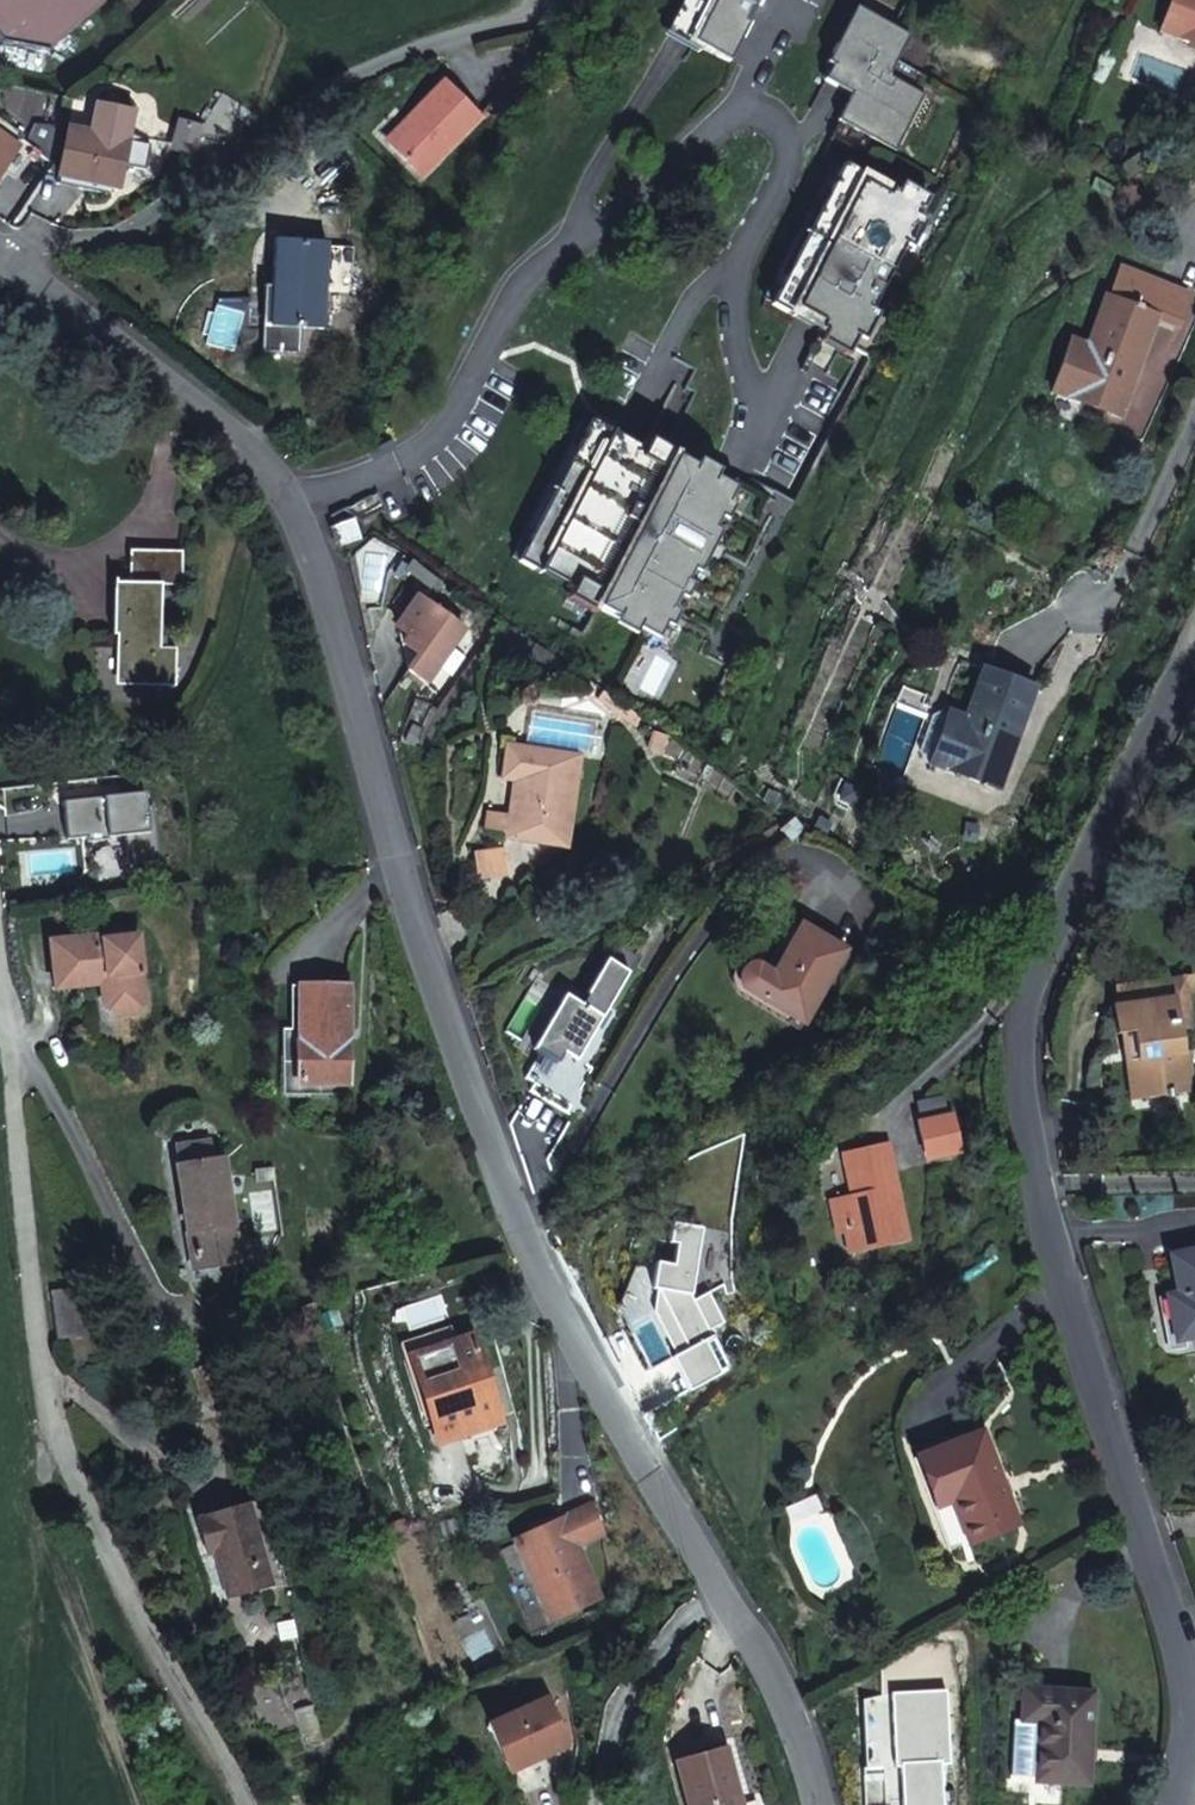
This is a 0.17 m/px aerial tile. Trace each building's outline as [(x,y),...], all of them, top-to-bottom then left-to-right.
[(0,38),(47,52),(105,0),(0,0),(0,38)] [(669,29),(728,60),(759,0),(684,0),(669,29)] [(1194,42),(1194,0),(1171,0),(1161,28),(1194,42)] [(910,33),(860,7),(842,43),(836,40),(826,61),(831,63),(824,77),(854,93),(840,120),(896,149),(927,91),(890,72),(910,33)] [(445,83),(413,115),(418,120),(393,147),(423,177),(481,118),(445,83)] [(66,128),(58,177),(98,184),(117,188),(122,166),(144,170),(149,145),(125,140),(130,112),(93,104),(88,133),(66,128)] [(418,120),(413,115),(387,142),(393,147),(418,120)] [(19,143),(22,138),(0,123),(0,171),(19,143)] [(46,161),(53,125),(31,124),(22,138),(19,143),(32,152),(46,161)] [(201,128),(185,125),(179,151),(194,154),(201,128)] [(32,152),(19,143),(0,171),(0,175),(12,183),(32,152)] [(924,205),(835,160),(764,297),(853,344),(924,205)] [(98,184),(58,177),(56,186),(96,194),(98,184)] [(352,289),(354,247),(327,246),(327,242),(274,240),(274,256),(273,285),(271,353),(298,354),(300,326),(323,327),(325,288),(352,289)] [(259,284),(273,285),(274,256),(259,256),(259,284)] [(1052,391),(1123,415),(1158,316),(1179,324),(1190,291),(1120,267),(1108,298),(1104,296),(1086,344),(1071,338),(1052,391)] [(638,444),(583,416),(511,553),(566,582),(566,583),(599,601),(597,604),(657,635),(696,560),(735,484),(676,453),(672,460),(639,443),(638,444)] [(354,519),(331,526),(337,545),(360,538),(354,519)] [(114,635),(124,635),(124,679),(176,680),(176,646),(161,646),(162,582),(115,582),(114,635)] [(424,680),(461,627),(415,595),(394,624),(395,627),(407,635),(401,643),(417,654),(407,668),(424,680)] [(931,762),(1000,786),(1035,686),(983,668),(966,716),(949,711),(931,762)] [(507,838),(566,847),(578,753),(507,743),(502,780),(514,782),(509,819),(507,835),(507,838)] [(482,832),(507,835),(509,819),(484,815),(482,832)] [(967,824),(966,837),(966,839),(977,840),(979,824),(967,824)] [(150,845),(120,844),(119,868),(149,869),(150,845)] [(502,853),(474,857),(478,879),(506,874),(502,853)] [(805,1022),(847,949),(801,922),(773,971),(764,966),(759,964),(756,963),(752,964),(749,965),(746,966),(744,969),(741,975),(741,979),(743,983),(746,986),(805,1022)] [(96,934),(64,938),(69,985),(104,981),(105,1001),(118,1012),(136,1010),(147,997),(139,935),(96,940),(96,934)] [(69,985),(64,938),(52,939),(57,986),(69,985)] [(592,1069),(577,1061),(603,1017),(628,973),(606,960),(586,994),(589,996),(583,1006),(565,995),(539,1039),(533,1050),(539,1053),(525,1079),(533,1084),(529,1091),(567,1113),(592,1069)] [(1186,976),(1115,985),(1117,1003),(1174,995),(1177,1024),(1193,1023),(1186,976)] [(296,1041),(297,1082),(348,1082),(348,1041),(351,1041),(351,986),(300,985),(300,1041),(296,1041)] [(1174,995),(1117,1003),(1109,1004),(1113,1030),(1119,1030),(1129,1028),(1139,1095),(1190,1087),(1186,1048),(1180,1049),(1177,1024),(1174,995)] [(1129,1096),(1139,1095),(1129,1028),(1119,1030),(1129,1096)] [(928,1156),(959,1150),(952,1114),(920,1121),(928,1156)] [(237,1248),(223,1158),(212,1160),(209,1141),(177,1146),(180,1165),(177,1166),(191,1256),(237,1248)] [(838,1197),(852,1253),(909,1240),(888,1142),(844,1152),(848,1174),(870,1170),(874,1189),(852,1193),(838,1197)] [(848,1174),(852,1193),(874,1189),(870,1170),(848,1174)] [(193,1268),(239,1260),(237,1248),(191,1256),(193,1268)] [(1170,1253),(1177,1292),(1166,1294),(1174,1337),(1194,1333),(1194,1248),(1170,1253)] [(53,1290),(58,1338),(89,1334),(83,1286),(53,1290)] [(449,1325),(405,1341),(410,1357),(455,1342),(449,1325)] [(410,1357),(437,1440),(499,1419),(472,1336),(455,1342),(410,1357)] [(982,1430),(914,1457),(950,1549),(1018,1522),(982,1430)] [(206,1554),(213,1552),(226,1596),(273,1582),(250,1503),(196,1518),(206,1554)] [(514,1540),(551,1621),(603,1599),(580,1547),(608,1535),(595,1504),(514,1540)] [(1012,1719),(1009,1774),(1035,1775),(1035,1780),(1087,1784),(1092,1692),(1022,1687),(1020,1719),(1012,1719)] [(551,1699),(492,1724),(513,1772),(572,1747),(551,1699)] [(687,1804),(740,1804),(724,1749),(675,1762),(687,1804)]
